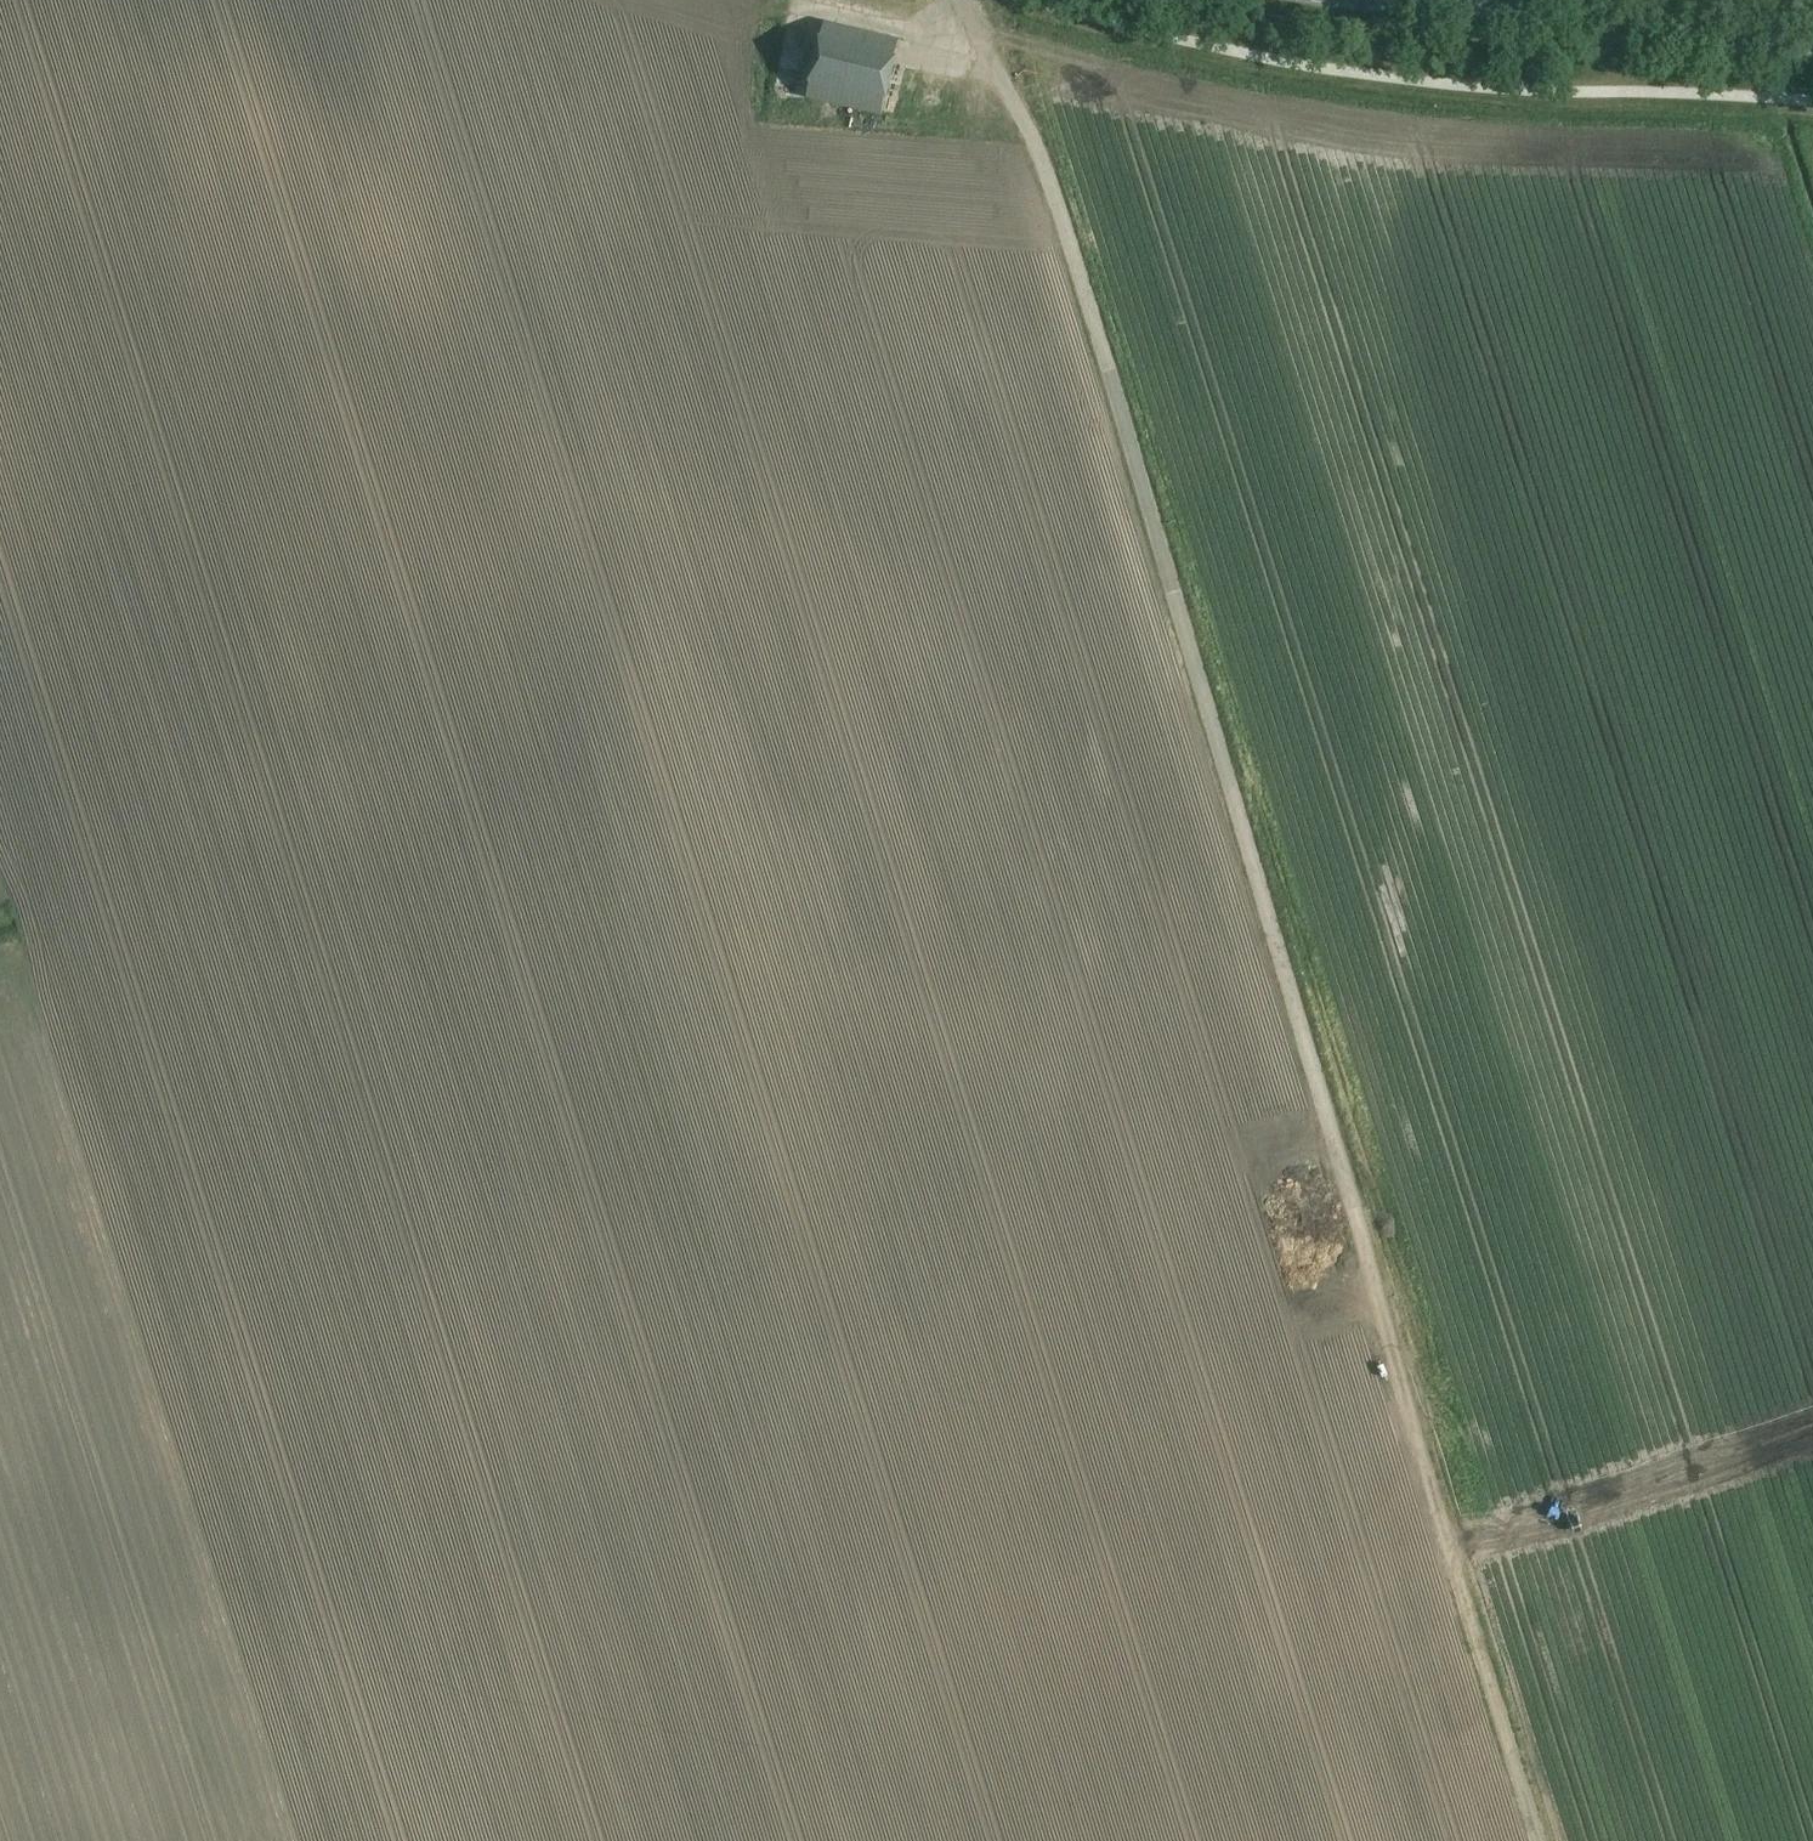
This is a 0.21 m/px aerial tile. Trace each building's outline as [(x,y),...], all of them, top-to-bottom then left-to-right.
[(881,114),(898,40),(823,22),(806,96),(881,114)]
